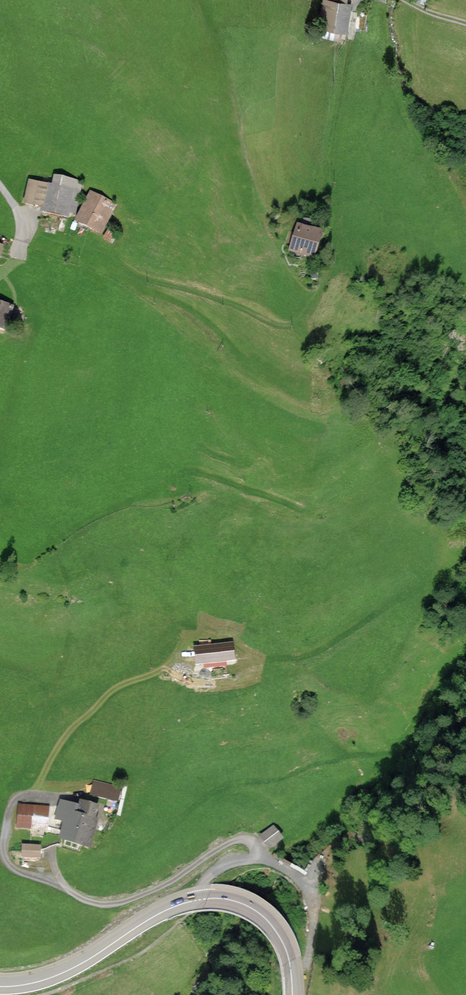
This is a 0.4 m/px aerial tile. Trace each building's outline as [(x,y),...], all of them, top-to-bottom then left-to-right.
[(313,32),(342,37),(348,0),(318,0),(313,32)] [(48,190),(27,186),(23,207),(39,210),(38,217),(73,224),(81,185),(50,179),(48,190)] [(119,207),(92,192),(74,224),(102,239),(119,207)] [(323,234),(297,226),(289,253),(315,261),(323,234)] [(0,306),(0,336),(6,321),(14,324),(18,313),(0,306)] [(230,647),(190,650),(191,667),(231,665),(230,647)] [(74,818),(64,814),(54,843),(88,854),(97,825),(92,823),(97,809),(79,803),(74,818)] [(46,810),(14,808),(13,831),(45,833),(46,810)] [(273,828),(257,839),(266,852),(282,841),(273,828)] [(37,849),(18,848),(17,861),(36,862),(37,849)]
